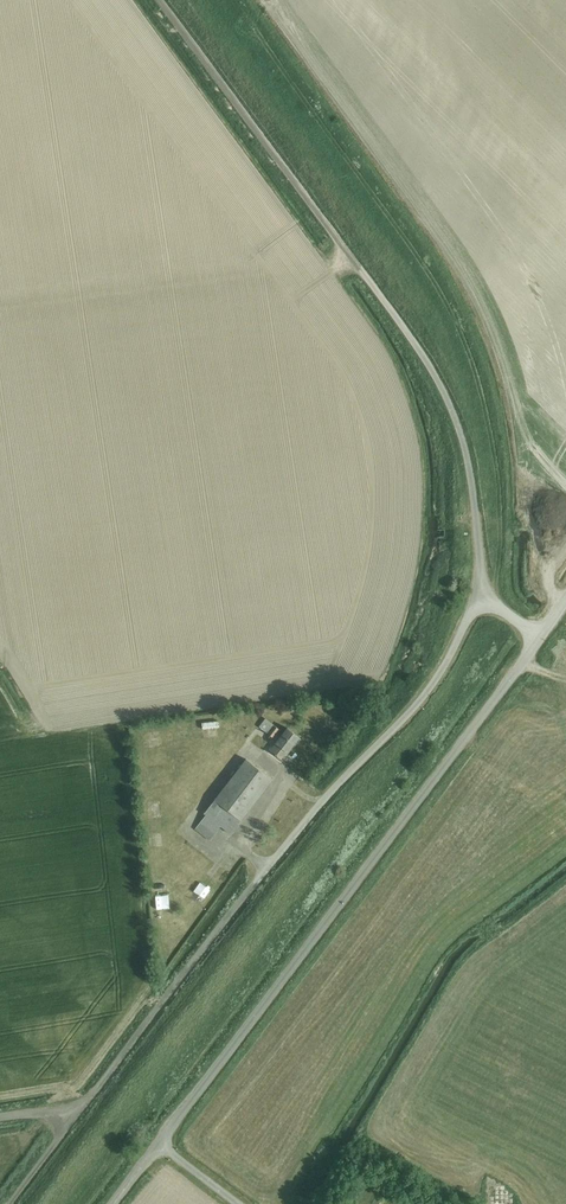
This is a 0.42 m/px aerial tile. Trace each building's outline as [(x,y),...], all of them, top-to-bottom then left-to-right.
[(206,736),(222,734),(220,718),(204,720),(206,736)] [(265,719),(260,726),(272,735),(270,737),(276,742),(270,749),(281,758),(287,750),(288,752),(300,737),(287,727),(280,736),(277,734),(280,730),(265,719)] [(190,739),(190,724),(177,724),(177,739),(190,739)] [(157,736),(143,740),(145,747),(159,743),(157,736)] [(230,834),(273,780),(246,759),(204,814),(230,834)] [(149,782),(160,780),(159,771),(147,772),(149,782)] [(151,799),(152,817),(159,817),(158,799),(151,799)] [(167,863),(155,863),(155,876),(168,876),(167,863)] [(199,876),(191,887),(206,898),(213,887),(199,876)] [(164,927),(165,936),(175,936),(175,927),(164,927)]
